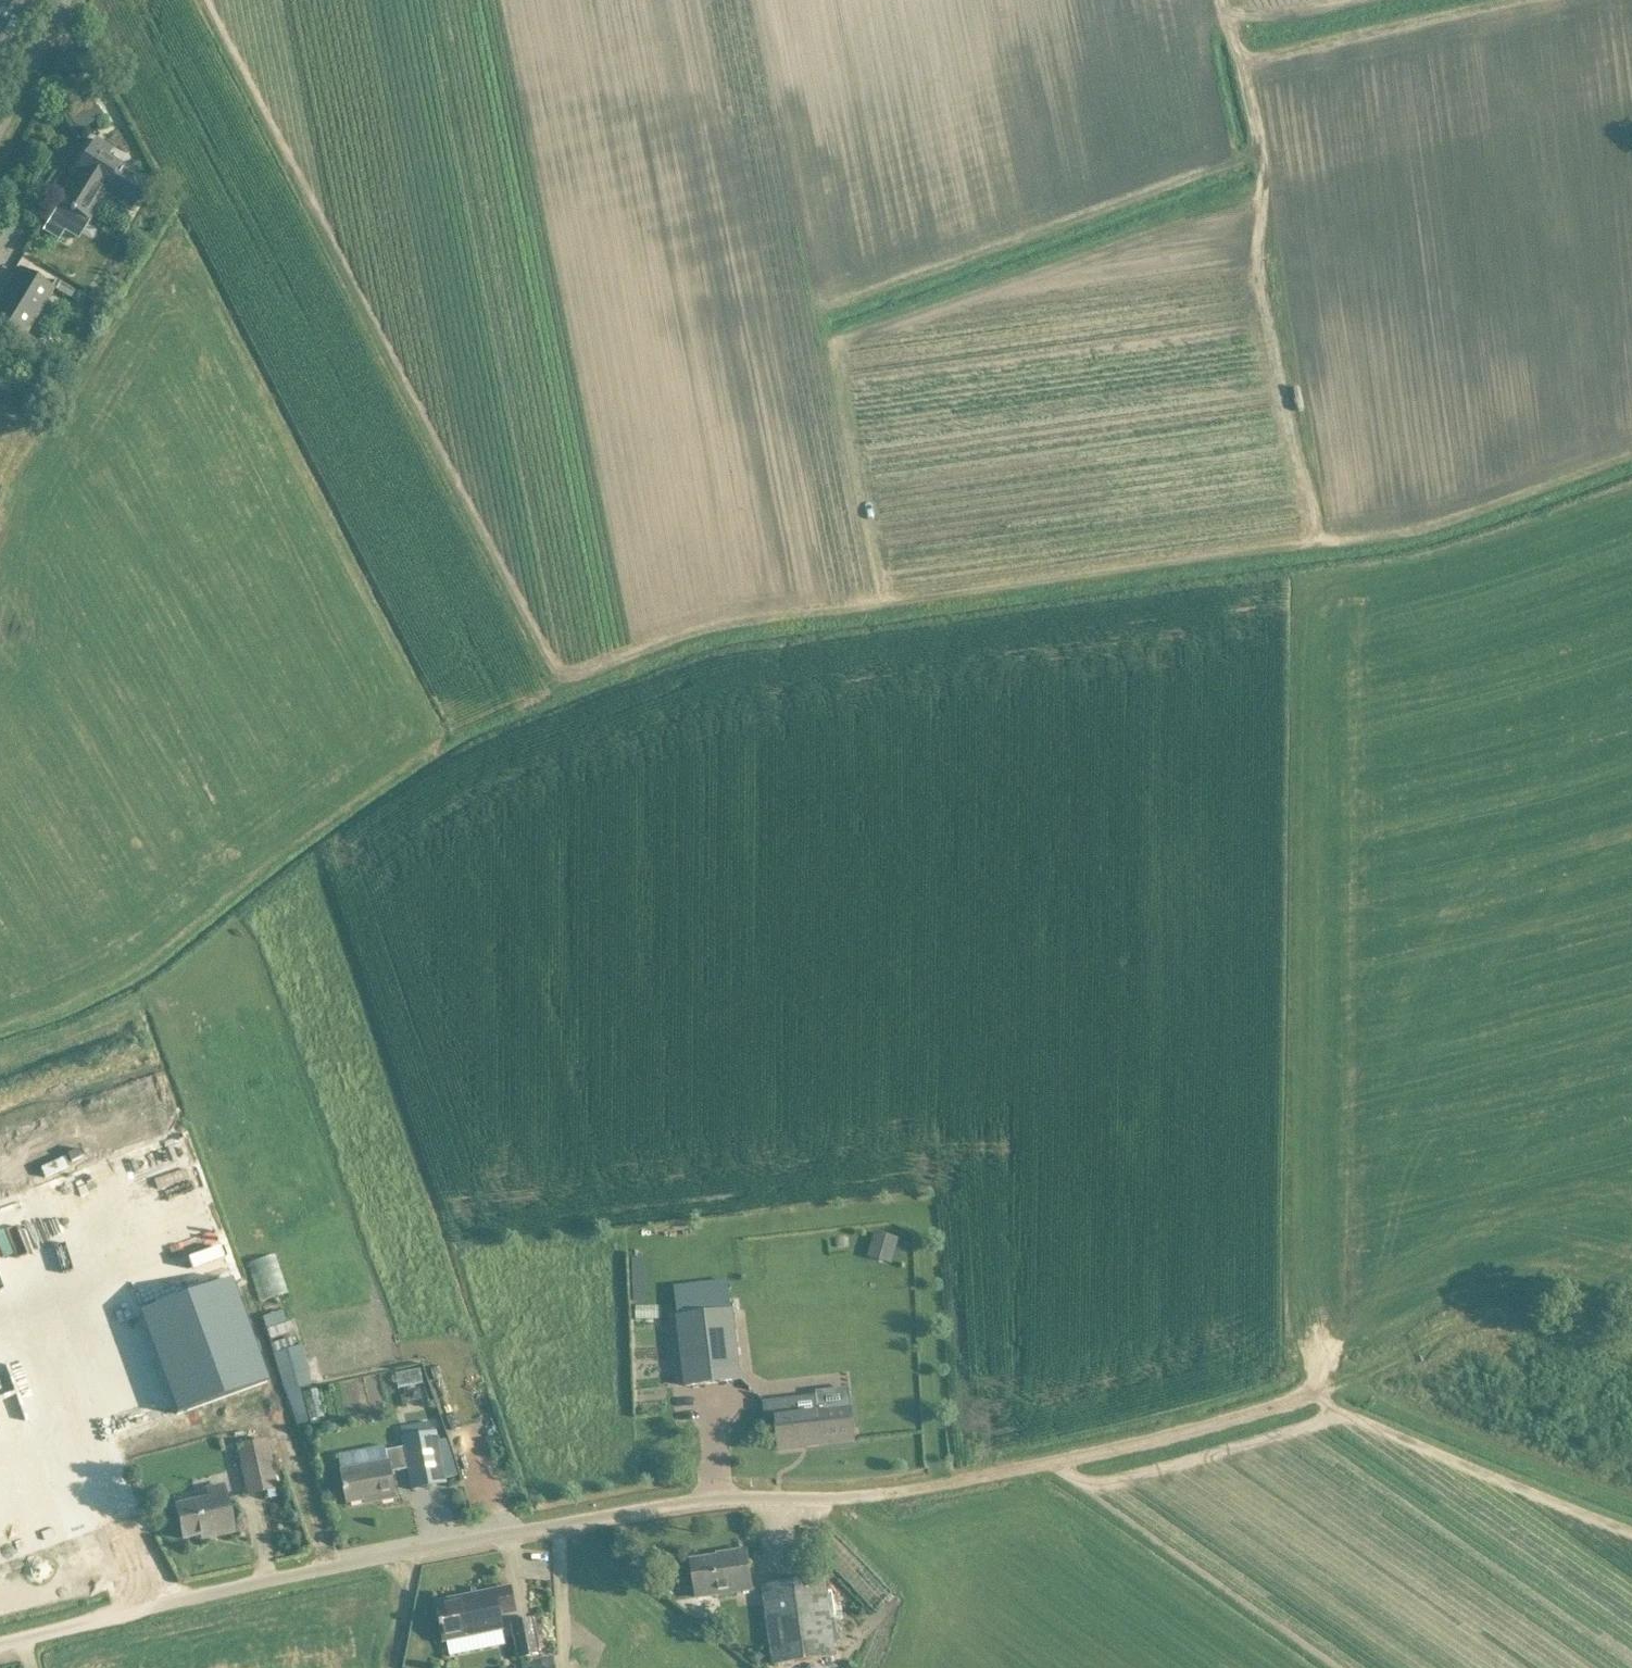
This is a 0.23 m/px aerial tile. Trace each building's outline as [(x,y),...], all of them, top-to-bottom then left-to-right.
[(87,96),(65,111),(79,132),(102,117),(87,96)] [(69,184),(58,202),(86,219),(98,202),(106,189),(131,206),(141,191),(116,176),(122,166),(110,158),(108,157),(113,149),(96,139),(91,147),(77,171),(69,184)] [(38,185),(58,196),(71,173),(51,162),(38,185)] [(0,301),(0,323),(25,338),(55,289),(20,268),(0,301)] [(135,1196),(147,1192),(140,1175),(129,1179),(135,1196)] [(876,1233),(871,1249),(893,1256),(898,1239),(876,1233)] [(731,1312),(680,1318),(688,1385),(739,1379),(731,1312)] [(245,1337),(118,1368),(136,1443),(263,1412),(245,1337)] [(286,1399),(288,1399),(301,1395),(299,1390),(298,1387),(311,1383),(306,1367),(305,1367),(299,1345),(294,1347),(291,1338),(271,1344),(274,1353),(272,1354),(286,1399)] [(853,1438),(849,1409),(819,1412),(817,1397),(765,1402),(767,1416),(776,1416),(777,1424),(779,1446),(806,1443),(807,1447),(823,1445),(822,1442),(853,1438)] [(334,1417),(326,1398),(312,1403),(320,1422),(334,1417)] [(389,1460),(342,1469),(349,1503),(376,1498),(377,1502),(397,1498),(392,1472),(409,1469),(413,1490),(447,1483),(437,1432),(433,1433),(430,1420),(402,1427),(404,1438),(403,1438),(405,1447),(387,1451),(389,1460)] [(237,1447),(243,1474),(248,1495),(277,1489),(273,1467),(267,1440),(237,1447)] [(176,1506),(179,1517),(183,1539),(213,1532),(214,1537),(234,1532),(229,1511),(224,1486),(207,1489),(209,1499),(176,1506)] [(751,1590),(749,1573),(746,1551),(729,1553),(730,1556),(693,1560),(696,1582),(698,1597),(751,1590)] [(835,1656),(828,1600),(824,1578),(764,1587),(768,1608),(775,1664),(835,1656)] [(516,1612),(512,1589),(496,1592),(496,1591),(473,1596),(474,1600),(439,1607),(445,1641),(503,1630),(500,1615),(516,1612)] [(513,1623),(518,1645),(520,1658),(541,1653),(539,1640),(535,1619),(513,1623)] [(752,1653),(748,1658),(757,1665),(764,1656),(759,1652),(752,1653)]
